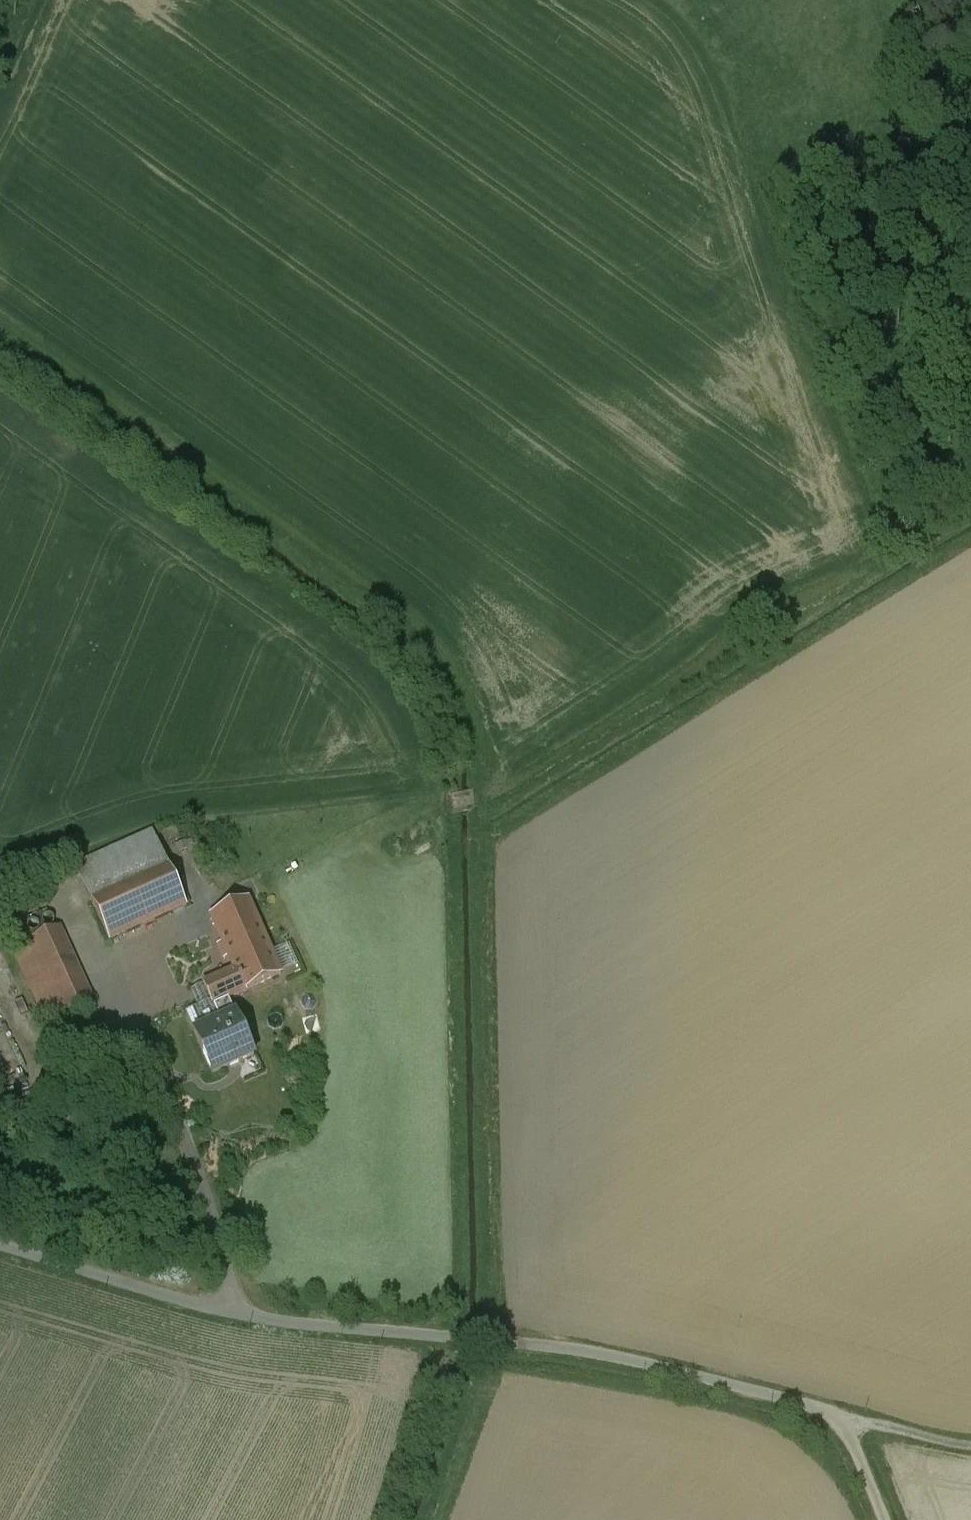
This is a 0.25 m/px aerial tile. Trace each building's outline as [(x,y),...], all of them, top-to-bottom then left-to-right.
[(155,838),(78,872),(90,898),(166,863),(155,838)] [(166,863),(90,898),(109,941),(186,907),(166,863)] [(280,975),(247,901),(213,917),(237,972),(206,986),(222,1023),(237,1016),(229,998),(280,975)] [(92,1000),(59,927),(30,941),(63,1013),(92,1000)] [(222,1023),(196,1035),(214,1075),(255,1057),(237,1016),(222,1023)]
